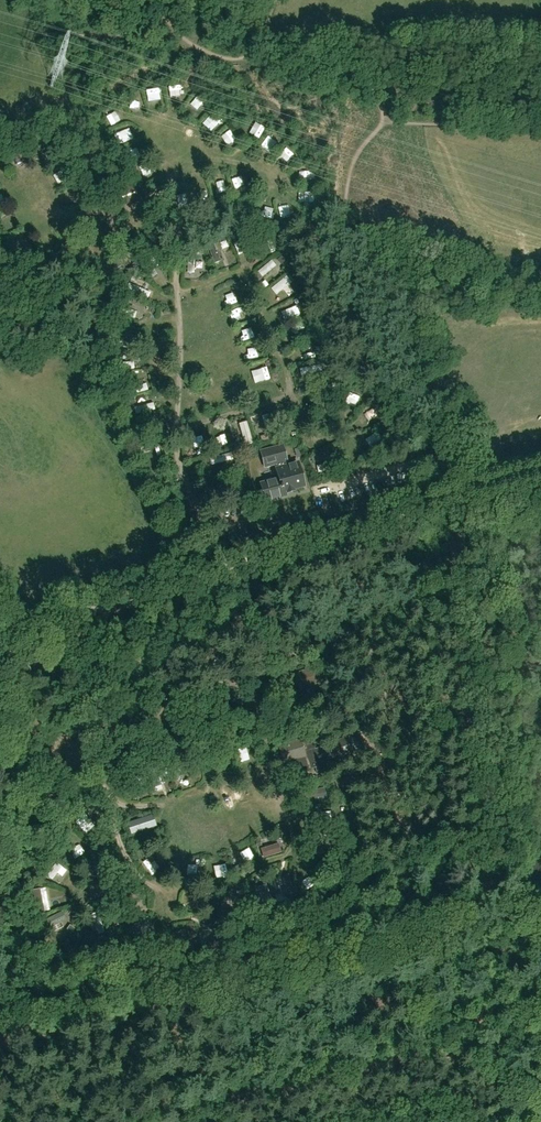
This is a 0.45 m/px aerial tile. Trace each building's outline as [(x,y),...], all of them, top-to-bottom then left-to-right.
[(179,85),(180,94),(188,94),(188,84),(179,85)] [(148,105),(148,91),(139,91),(140,106),(148,105)] [(213,112),(217,104),(209,99),(204,108),(213,112)] [(212,120),(218,126),(230,115),(224,109),(212,120)] [(265,119),(258,130),(268,136),(274,125),(265,119)] [(227,135),(233,143),(245,133),(238,125),(227,135)] [(23,156),(24,165),(31,164),(30,155),(23,156)] [(140,198),(134,183),(113,191),(120,208),(138,201),(137,199),(140,198)] [(206,187),(209,196),(217,194),(214,185),(206,187)] [(187,206),(195,204),(193,195),(185,196),(187,206)] [(206,265),(212,265),(212,258),(196,259),(196,270),(206,269),(206,265)] [(298,301),(308,289),(302,284),(291,295),(298,301)] [(145,308),(147,302),(138,299),(136,306),(145,308)] [(238,308),(240,317),(254,314),(252,305),(238,308)] [(251,341),(252,349),(259,348),(259,353),(265,352),(264,340),(251,341)] [(322,410),(326,421),(337,418),(334,407),(322,410)] [(306,427),(301,408),(294,410),(299,429),(306,427)] [(261,437),(268,435),(263,414),(256,416),(261,437)] [(288,459),(284,444),(261,450),(265,465),(277,462),(281,476),(262,481),(264,486),(262,488),(264,493),(266,494),(267,498),(287,493),(286,489),(304,484),(298,462),(288,464),(287,459),(288,459)] [(337,740),(343,757),(364,751),(359,733),(337,740)] [(200,738),(204,751),(216,748),(212,734),(200,738)] [(302,743),(301,739),(283,745),(289,764),(294,762),(297,774),(316,768),(318,774),(336,768),(329,745),(315,749),(312,740),(302,743)] [(304,791),(307,801),(327,797),(324,787),(304,791)] [(279,852),(293,847),(290,838),(276,843),(279,852)] [(64,876),(76,880),(80,869),(69,864),(64,876)] [(46,896),(50,904),(63,899),(59,890),(46,896)]
